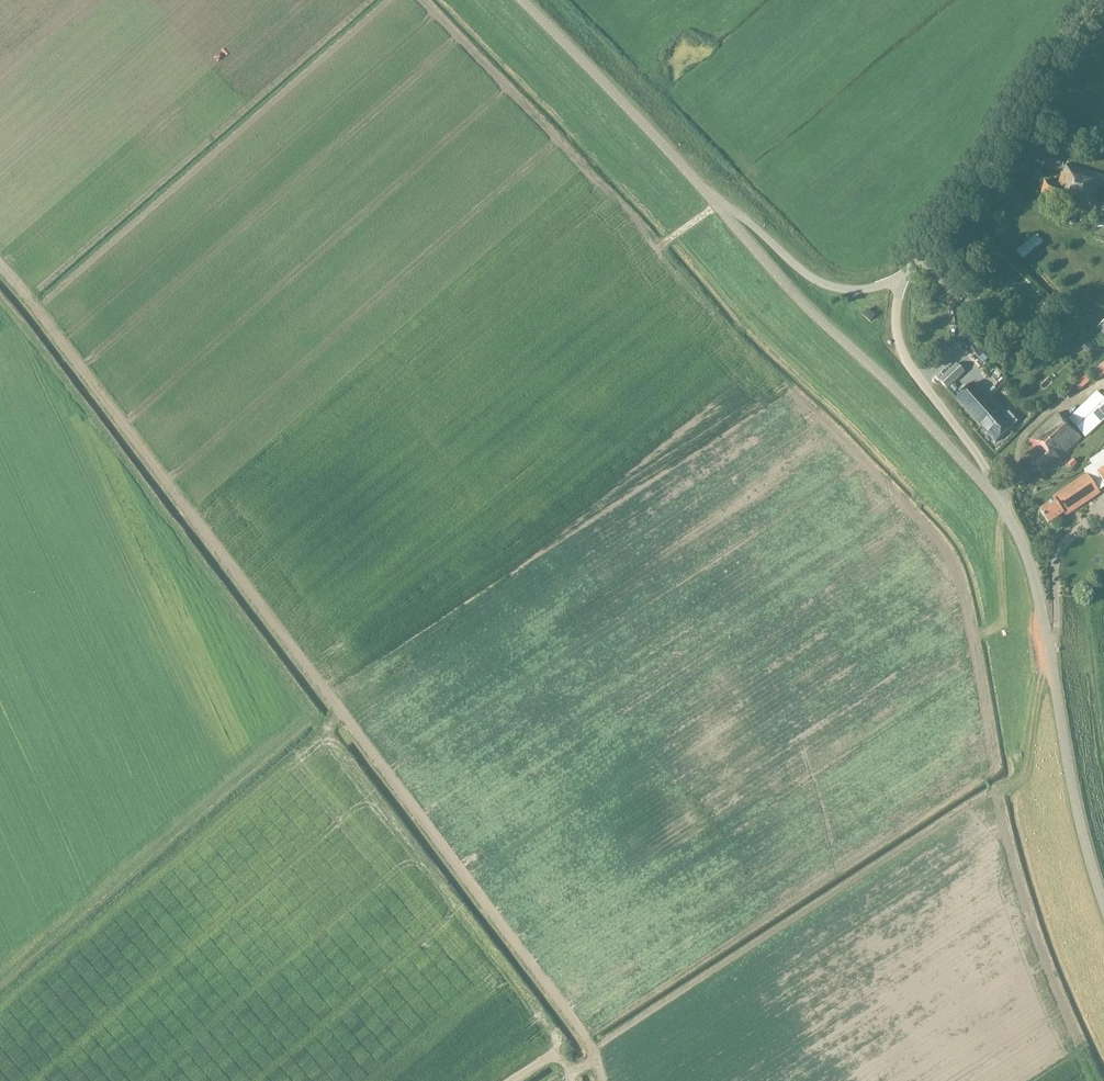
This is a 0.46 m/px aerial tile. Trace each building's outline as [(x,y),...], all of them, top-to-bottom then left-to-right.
[(1059,185),(1045,181),(1041,194),(1054,199),(1053,202),(1062,205),(1061,206),(1094,217),(1098,204),(1094,200),(1097,191),(1103,189),(1103,186),(1103,176),(1068,165),(1065,174),(1063,173),(1059,185)] [(1096,227),(1103,229),(1103,214),(1100,213),(1096,227)] [(863,315),(870,321),(874,316),(867,310),(863,315)] [(1003,359),(1010,358),(1008,349),(1002,350),(1003,359)] [(1092,379),(1095,382),(1103,375),(1103,363),(1089,375),(1087,374),(1075,384),(1080,390),(1092,379)] [(939,380),(947,388),(965,372),(957,364),(939,380)] [(1013,427),(973,383),(956,399),(995,443),(1013,427)] [(1102,398),(1097,393),(1069,420),(1085,436),(1103,418),(1103,396),(1102,398)] [(1031,460),(1044,473),(1081,438),(1057,414),(1030,440),(1040,451),(1031,460)] [(1095,469),(1103,463),(1103,455),(1102,452),(1089,461),(1095,469)] [(1087,474),(1080,479),(1053,497),(1054,500),(1039,510),(1048,524),(1063,513),(1065,516),(1100,493),(1087,474)]
